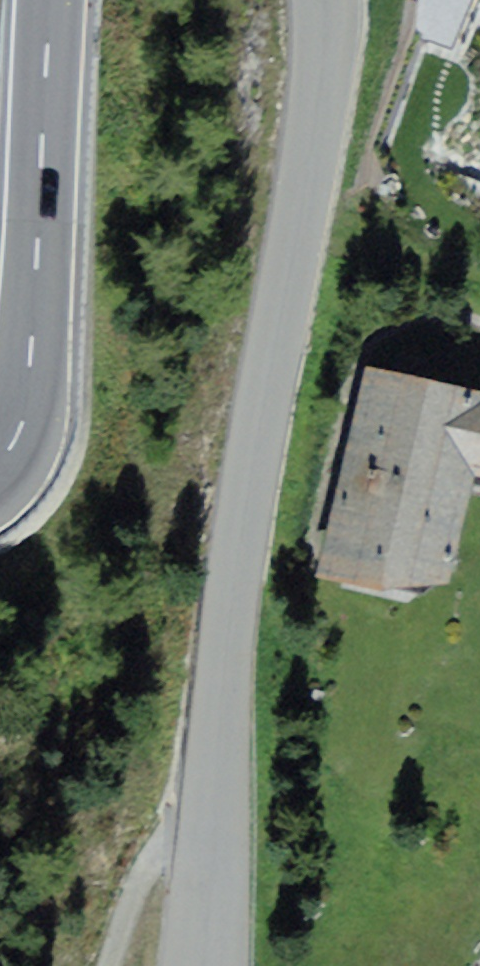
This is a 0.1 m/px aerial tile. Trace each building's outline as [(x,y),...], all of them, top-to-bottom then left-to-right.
[(476,478),(479,479),(479,395),(369,369),(320,576),(380,591),(450,584),(476,478)]
